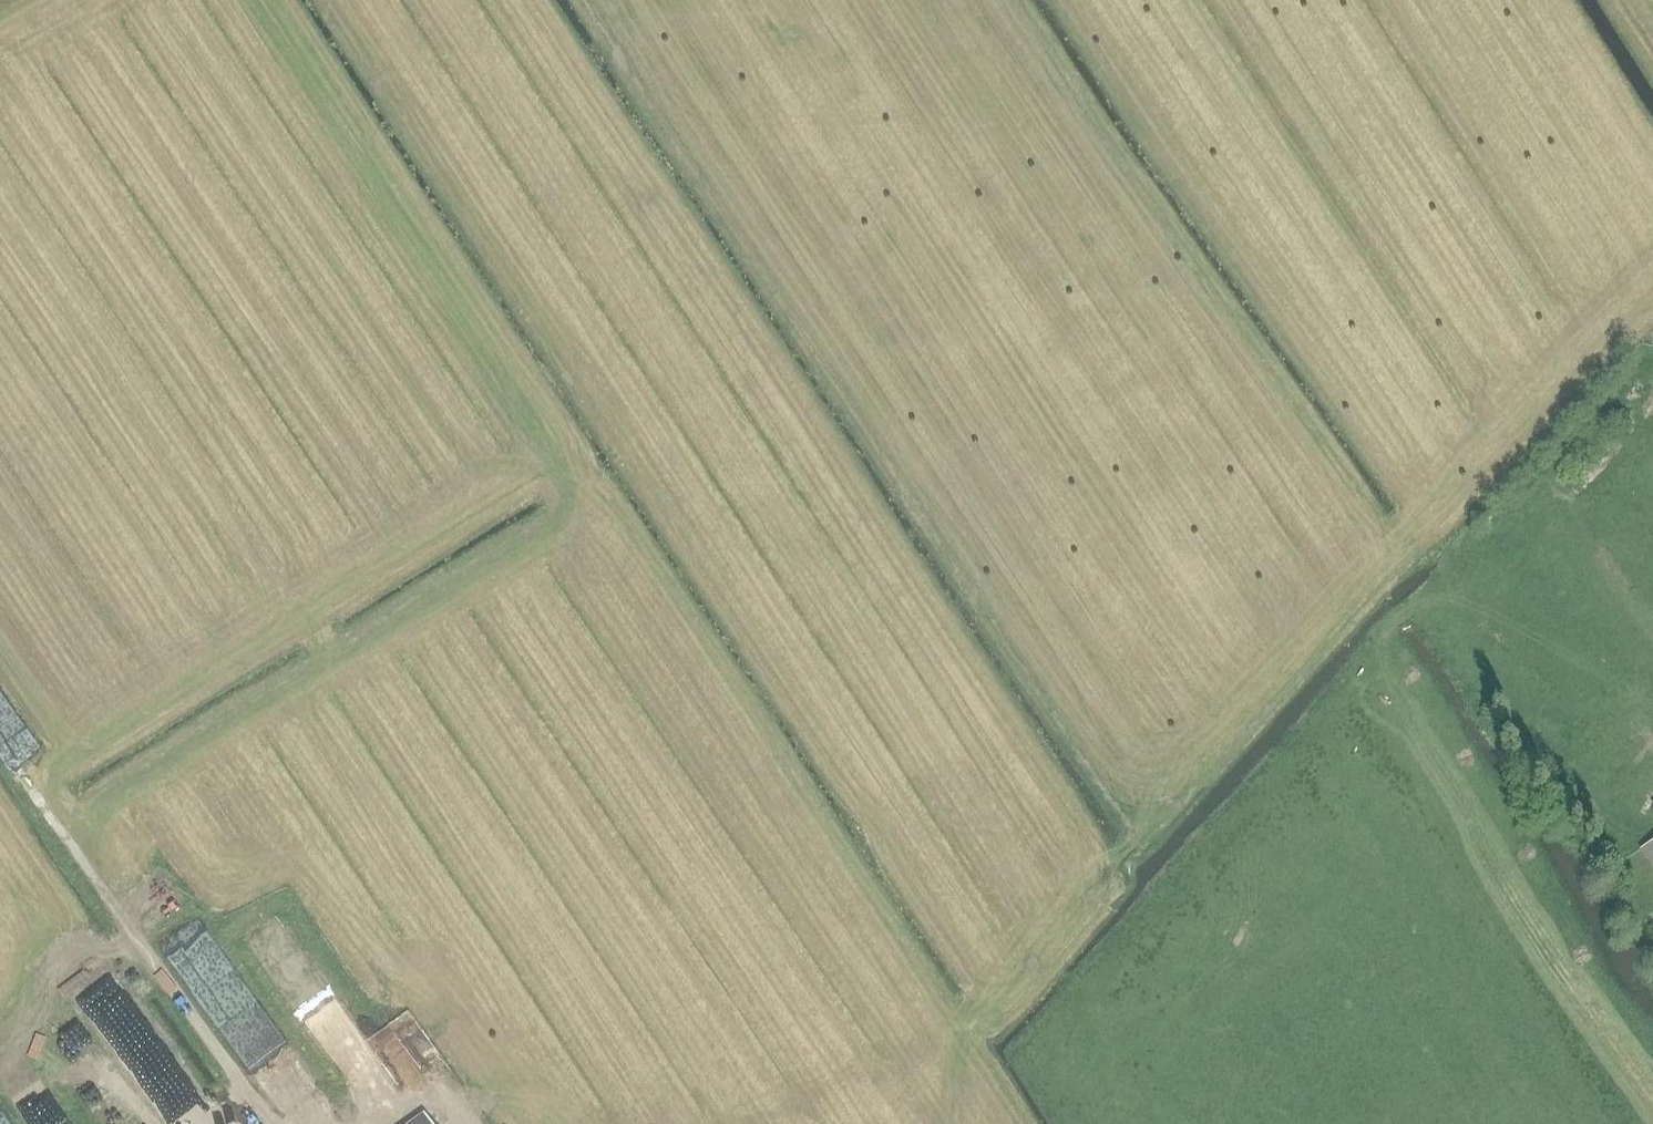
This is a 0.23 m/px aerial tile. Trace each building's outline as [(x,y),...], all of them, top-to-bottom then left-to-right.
[(1640,850),(1652,870),(1652,841),(1640,850)] [(424,1116),(412,1123),(430,1123),(424,1116)]
